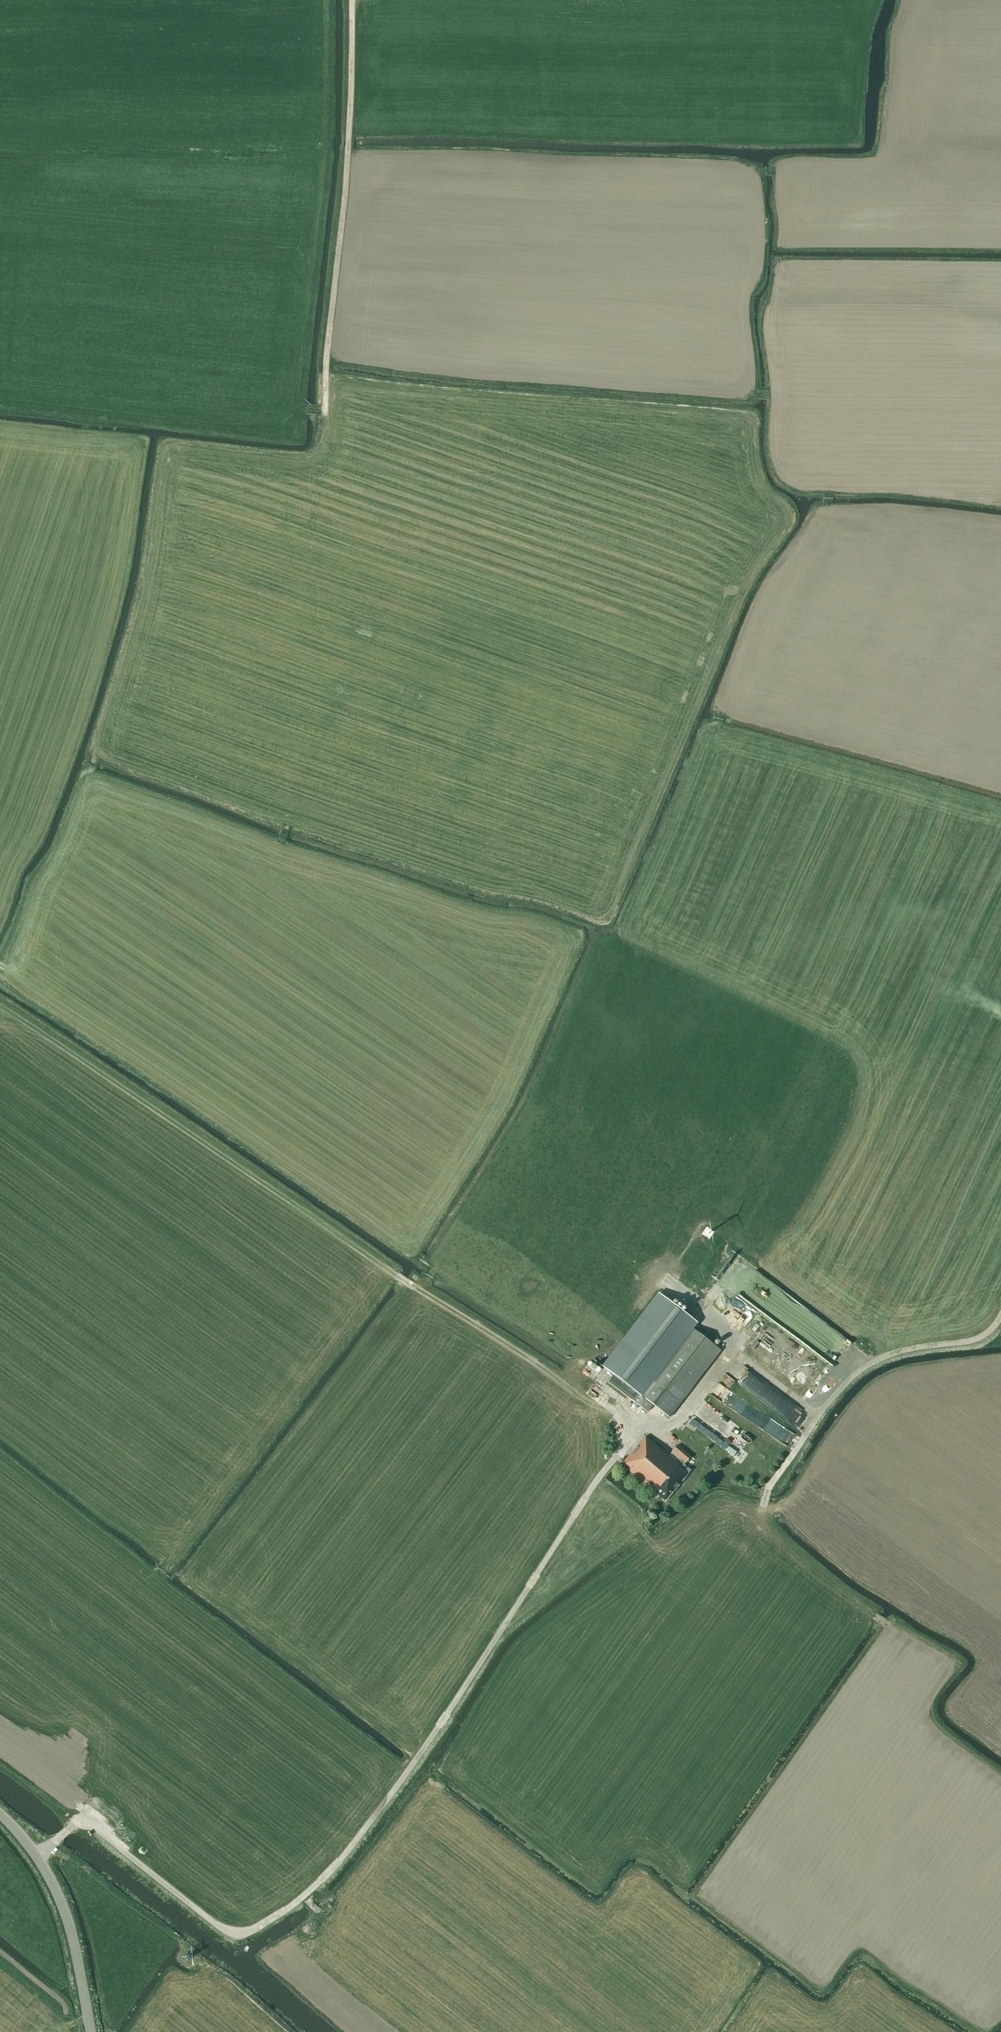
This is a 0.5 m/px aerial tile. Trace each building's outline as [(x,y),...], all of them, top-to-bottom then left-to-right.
[(653,1404),(669,1417),(720,1350),(688,1325),(692,1320),(660,1295),(604,1367),(637,1392),(631,1400),(647,1412),(653,1404)] [(789,1442),(794,1431),(770,1420),(765,1432),(789,1442)] [(665,1501),(690,1470),(683,1464),(681,1466),(647,1437),(641,1445),(639,1443),(621,1464),(665,1501)] [(685,1462),(690,1456),(677,1445),(672,1451),(685,1462)]
